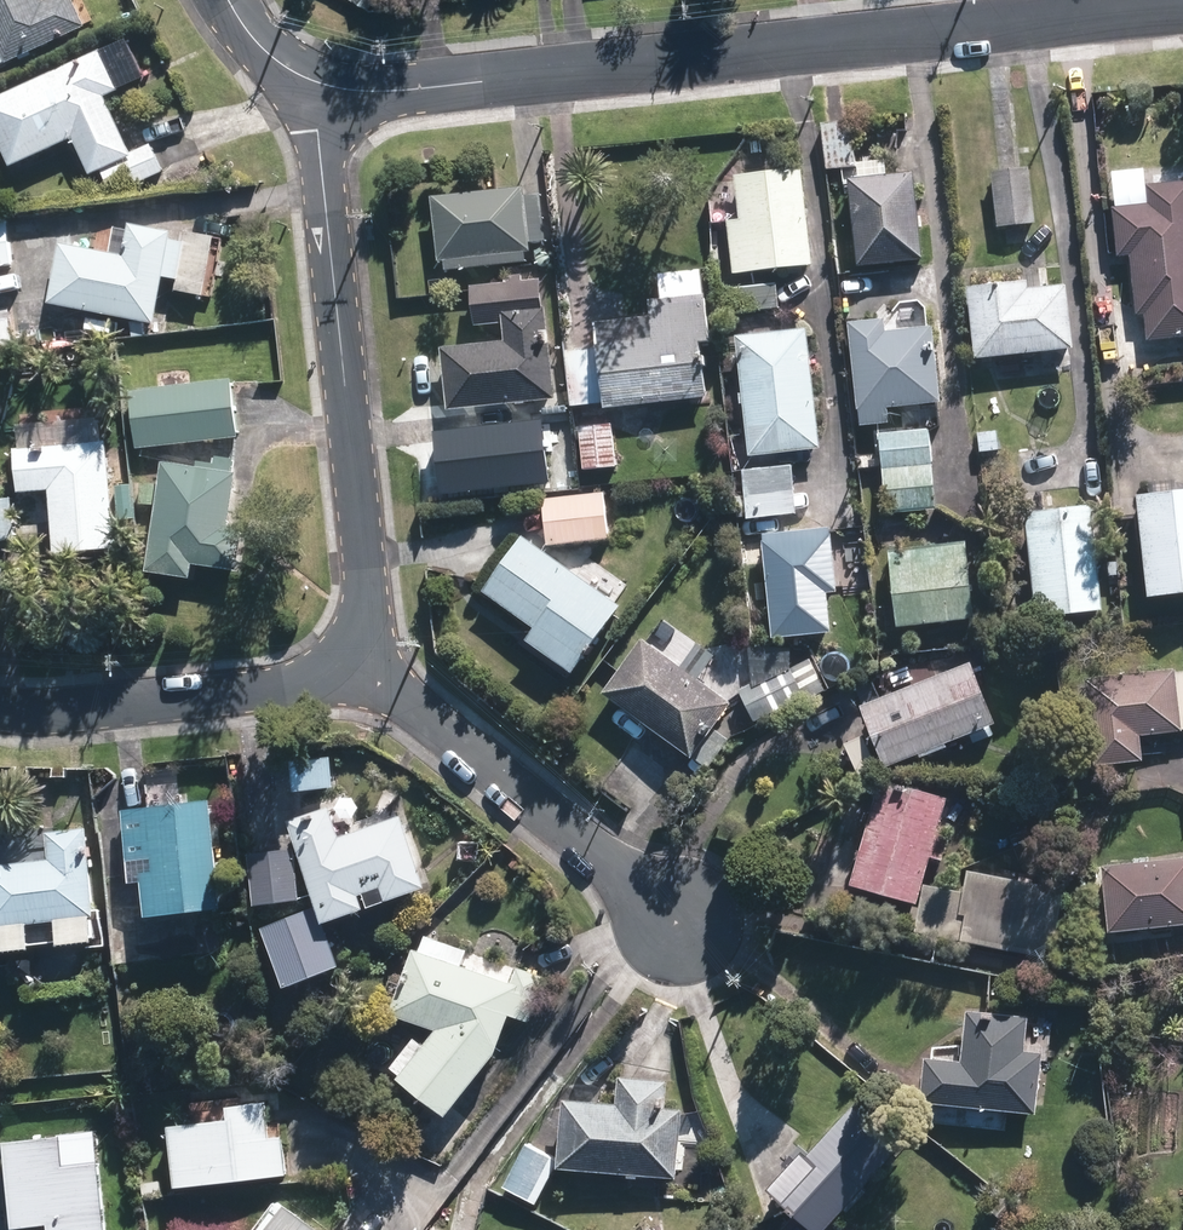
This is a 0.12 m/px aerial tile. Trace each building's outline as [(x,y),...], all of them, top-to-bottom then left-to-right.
[(14,57),(86,24),(75,0),(71,0),(48,10),(44,0),(0,0),(0,27),(14,57)] [(0,105),(0,123),(17,160),(82,131),(98,167),(133,152),(106,94),(120,87),(105,56),(0,105)] [(152,149),(107,170),(117,191),(161,170),(152,149)] [(1030,174),(996,177),(1001,225),(1035,221),(1030,174)] [(809,267),(799,178),(728,187),(738,275),(809,267)] [(1182,339),(1182,178),(1148,181),(1150,199),(1112,203),(1117,248),(1126,247),(1133,312),(1141,311),(1145,343),(1182,339)] [(913,179),(854,184),(862,266),(921,261),(913,179)] [(522,203),(521,196),(440,205),(445,259),(527,251),(526,241),(544,240),(540,202),(522,203)] [(0,227),(0,264),(12,263),(9,226),(0,227)] [(133,263),(69,250),(59,302),(157,322),(174,237),(139,231),(133,263)] [(655,324),(601,331),(611,405),(702,394),(695,341),(707,339),(699,277),(661,281),(664,305),(652,306),(655,324)] [(539,288),(476,294),(479,322),(542,316),(539,288)] [(1041,288),(975,295),(982,356),(1071,347),(1065,295),(1042,297),(1041,288)] [(510,346),(447,353),(452,406),(554,396),(545,319),(508,323),(510,346)] [(883,325),(852,328),(863,422),(886,420),(885,406),(940,400),(933,336),(885,341),(883,325)] [(0,328),(0,347),(14,345),(12,327),(0,328)] [(804,339),(744,346),(755,450),(815,444),(804,339)] [(230,384),(139,397),(145,443),(237,431),(230,384)] [(431,423),(438,490),(552,479),(545,411),(431,423)] [(610,430),(584,433),(588,468),(613,465),(610,430)] [(926,435),(883,439),(888,486),(931,482),(926,435)] [(110,449),(25,453),(27,488),(60,486),(64,551),(115,548),(110,449)] [(234,477),(172,466),(155,567),(193,574),(195,560),(238,568),(244,533),(225,529),(234,477)] [(787,468),(746,473),(751,518),(792,513),(787,468)] [(131,488),(121,489),(124,518),(134,518),(131,488)] [(1142,495),(1154,594),(1182,591),(1182,491),(1142,495)] [(598,499),(548,504),(552,541),(602,536),(598,499)] [(0,504),(0,537),(13,536),(12,504),(0,504)] [(1089,517),(1032,523),(1042,615),(1099,609),(1089,517)] [(829,539),(768,545),(777,634),(829,629),(825,592),(835,591),(829,539)] [(618,611),(526,545),(492,592),(542,628),(533,639),(575,669),(618,611)] [(971,619),(964,548),(896,555),(903,625),(971,619)] [(726,707),(645,649),(613,694),(693,752),(726,707)] [(787,670),(743,693),(757,721),(802,698),(787,670)] [(970,671),(868,711),(890,765),(991,726),(970,671)] [(1173,679),(1092,687),(1100,764),(1140,760),(1137,733),(1178,729),(1173,679)] [(939,807),(891,794),(867,882),(915,895),(927,852),(936,855),(940,840),(931,837),(939,807)] [(224,906),(211,808),(133,819),(140,871),(152,869),(159,915),(224,906)] [(330,815),(298,827),(333,921),(427,886),(405,830),(344,853),(330,815)] [(0,874),(0,893),(4,929),(98,917),(88,836),(59,839),(63,867),(0,874)] [(299,852),(256,858),(262,906),(305,901),(299,852)] [(1110,874),(1115,930),(1182,925),(1182,868),(1110,874)] [(1041,953),(1053,892),(974,877),(969,901),(930,894),(923,930),(1041,953)] [(318,914),(271,934),(293,987),(341,967),(318,914)] [(451,1028),(412,1082),(452,1111),(502,1043),(512,1010),(527,1014),(537,983),(434,952),(432,961),(422,958),(405,1014),(451,1028)] [(968,1071),(933,1069),(931,1102),(1034,1110),(1038,1063),(1022,1061),(1025,1022),(972,1018),(968,1071)] [(621,1115),(574,1111),(570,1169),(672,1177),(677,1119),(659,1118),(661,1087),(624,1084),(621,1115)] [(174,1117),(182,1182),(292,1170),(285,1104),(174,1117)] [(858,1110),(783,1191),(823,1228),(899,1147),(858,1110)] [(101,1127),(14,1138),(24,1222),(55,1218),(57,1229),(115,1229),(101,1127)] [(553,1163),(530,1152),(511,1190),(535,1201),(553,1163)] [(295,1214),(284,1229),(317,1229),(295,1214)]
